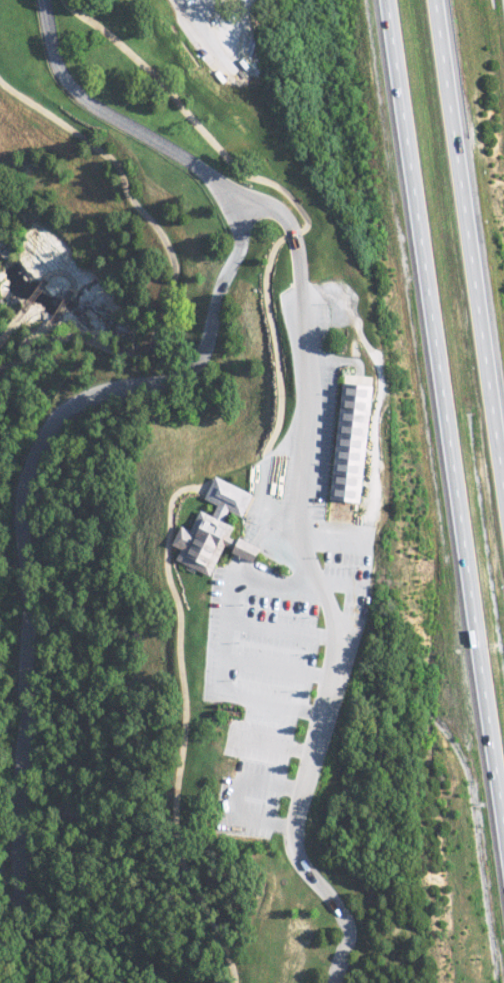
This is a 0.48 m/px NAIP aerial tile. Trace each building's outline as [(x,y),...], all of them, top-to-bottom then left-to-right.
[(225,547),(258,561),(264,547),(233,534),(236,525),(226,521),(231,510),(244,515),(254,491),(217,476),(208,499),(219,504),(214,515),(202,510),(194,529),(184,524),(175,544),(184,548),(178,560),(213,575),(225,547)]
